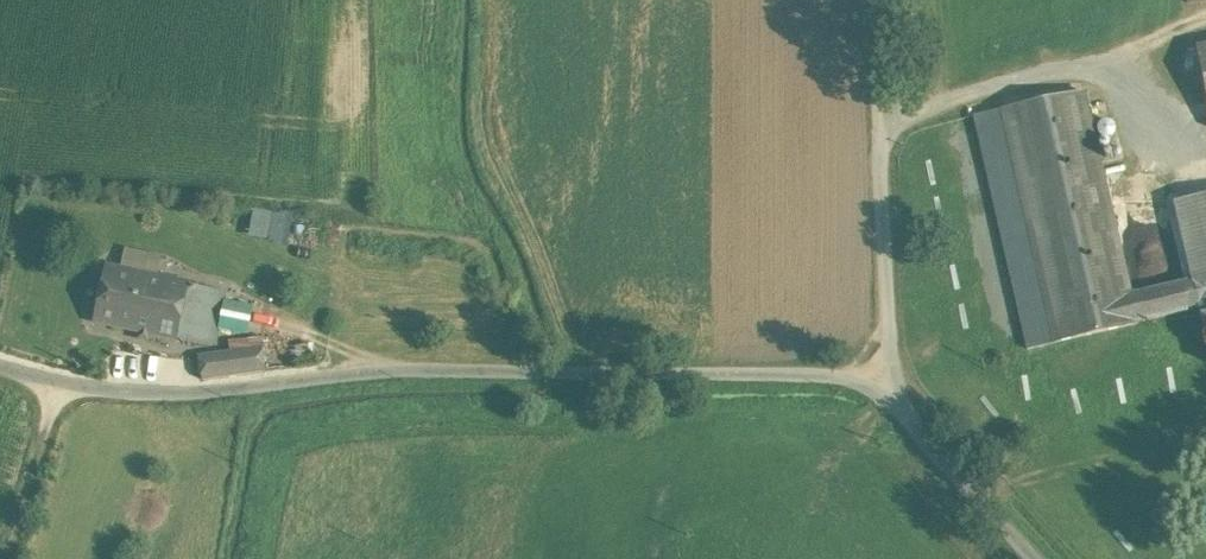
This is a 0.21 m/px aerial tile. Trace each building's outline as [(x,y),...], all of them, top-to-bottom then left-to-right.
[(1196,48),(1205,95),(1205,46),(1196,48)] [(1002,110),(1055,342),(1137,324),(1136,322),(1199,308),(1205,306),(1205,196),(1174,203),(1193,281),(1130,295),(1083,92),(1002,110)] [(167,244),(143,239),(136,273),(144,275),(132,327),(177,337),(188,284),(159,278),(167,244)] [(136,273),(108,268),(97,320),(132,327),(144,275),(136,273)] [(218,291),(188,284),(177,337),(207,343),(218,291)] [(260,352),(202,360),(205,379),(263,371),(260,352)]
